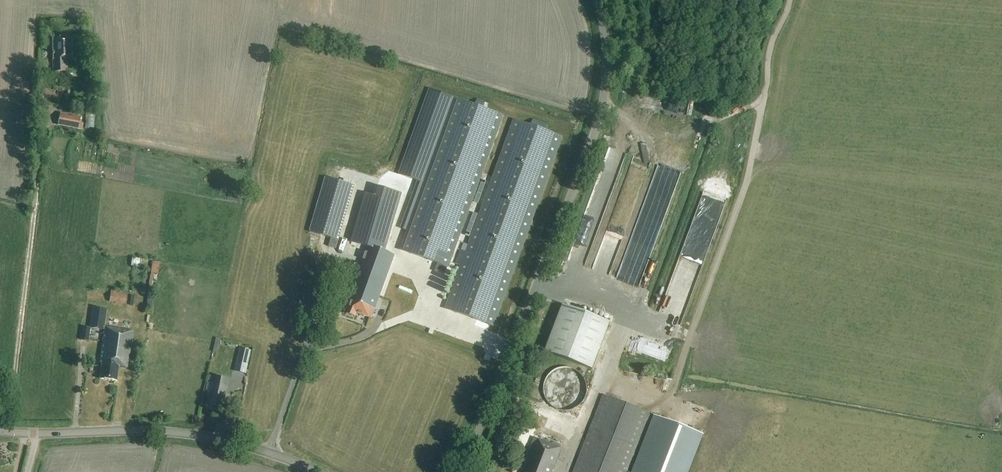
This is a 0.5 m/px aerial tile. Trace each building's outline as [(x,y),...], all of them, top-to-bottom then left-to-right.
[(66,59),(73,59),(72,39),(52,40),(53,72),(67,72),(66,59)] [(493,107),(445,94),(402,248),(450,261),(493,107)] [(555,125),(506,111),(452,303),(500,317),(555,125)] [(60,113),(59,118),(58,126),(78,130),(78,129),(83,130),(84,124),(80,123),(81,117),(60,113)] [(88,125),(96,125),(96,117),(87,117),(88,125)] [(635,187),(639,177),(629,174),(626,185),(635,187)] [(353,186),(325,178),(309,233),(338,241),(353,186)] [(386,252),(403,194),(378,187),(375,196),(364,194),(351,241),(367,247),(345,309),(347,310),(346,314),(355,317),(356,313),(371,318),(394,255),(386,252)] [(698,216),(719,224),(728,199),(707,191),(698,216)] [(152,262),(150,273),(158,275),(159,263),(152,262)] [(438,264),(434,273),(445,276),(448,268),(438,264)] [(109,302),(126,305),(129,293),(112,290),(109,302)] [(609,323),(563,305),(545,352),(592,370),(609,323)] [(89,328),(104,330),(99,364),(101,364),(99,379),(116,382),(118,367),(127,368),(132,331),(106,327),(108,311),(92,309),(89,328)] [(81,341),(88,341),(90,332),(83,331),(81,341)] [(248,365),(251,351),(240,348),(236,363),(248,365)] [(224,361),(224,363),(221,373),(238,377),(241,365),(224,361)] [(574,409),(577,407),(579,406),(581,403),(583,400),(585,396),(587,392),(587,389),(586,385),(585,382),(584,379),(581,375),(578,372),(575,370),(572,369),(567,368),(562,367),(558,368),(554,370),(550,373),(547,376),(545,379),(544,383),(543,388),(543,391),(544,395),(546,400),(548,404),(551,406),(555,408),(558,410),(562,411),(566,411),(570,410),(574,409)] [(644,374),(640,387),(662,393),(666,380),(644,374)] [(215,384),(210,405),(222,407),(226,387),(224,387),(226,379),(214,377),(212,384),(215,384)] [(627,471),(649,413),(603,395),(573,471),(630,471),(627,471)] [(702,433),(655,414),(633,471),(687,471),(702,433)] [(519,442),(531,446),(521,471),(552,471),(561,448),(536,438),(536,441),(522,435),(519,442)]
